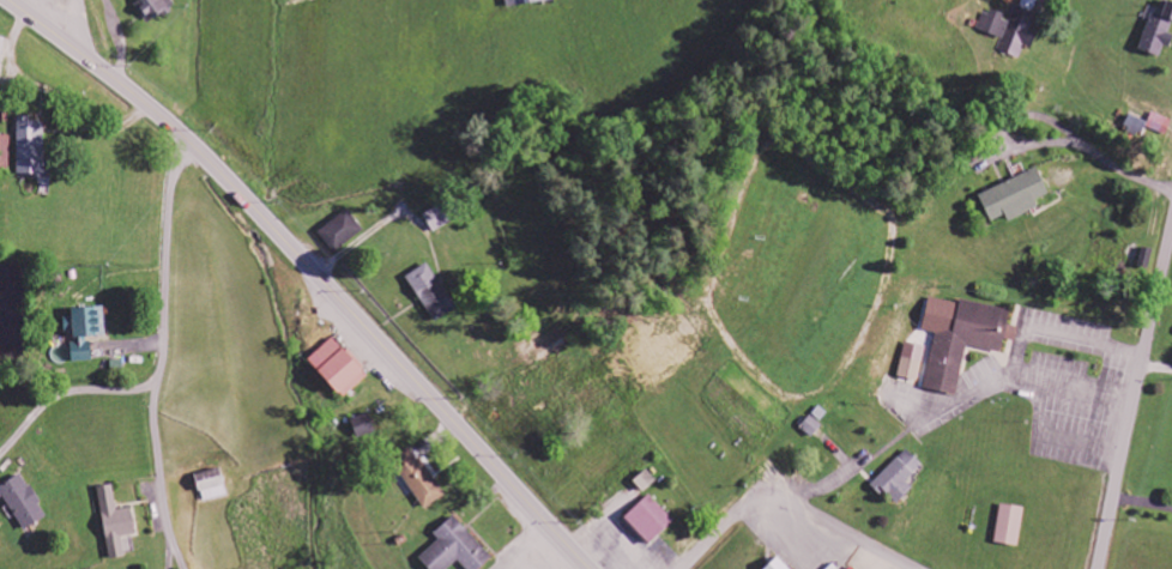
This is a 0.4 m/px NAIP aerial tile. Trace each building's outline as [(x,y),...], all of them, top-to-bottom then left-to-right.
[(177,7),(173,0),(141,0),(135,4),(149,25),(177,7)] [(1167,0),(1166,0),(1161,15),(1154,12),(1143,51),(1163,57),(1166,47),(1171,48),(1171,33),(1171,32),(1171,2),(1167,0)] [(999,51),(1022,58),(1025,47),(1034,50),(1041,30),(1034,28),(1039,14),(1014,6),(1010,18),(986,10),(979,31),(1003,38),(999,51)] [(1143,138),(1149,123),(1132,116),(1125,131),(1143,138)] [(19,175),(46,175),(47,120),(19,120),(19,175)] [(0,136),(0,170),(11,170),(11,136),(0,136)] [(993,222),(1009,216),(1011,222),(1042,208),(1038,201),(1052,195),(1041,169),(982,195),(993,222)] [(433,231),(457,222),(450,204),(426,212),(433,231)] [(336,253),(366,230),(350,209),(320,232),(336,253)] [(409,275),(434,323),(457,311),(432,263),(409,275)] [(927,390),(959,396),(969,347),(1004,354),(1007,340),(1018,342),(1021,327),(1010,325),(1013,310),(963,300),(962,304),(932,298),(926,331),(937,333),(927,390)] [(74,309),(76,362),(93,361),(92,336),(106,336),(105,308),(74,309)] [(370,376),(334,338),(310,361),(346,399),(370,376)] [(900,377),(920,382),(928,347),(909,342),(900,377)] [(353,420),(360,440),(377,434),(370,414),(353,420)] [(802,428),(814,438),(824,426),(813,416),(802,428)] [(899,505),(915,489),(908,483),(925,465),(909,449),(873,486),(883,496),(886,492),(899,505)] [(204,503),(230,496),(223,469),(197,476),(204,503)] [(636,482),(645,493),(659,481),(649,470),(636,482)] [(26,531),(49,518),(24,474),(0,487),(0,500),(6,497),(26,531)] [(100,488),(111,560),(127,558),(124,538),(138,536),(134,508),(118,510),(114,486),(100,488)] [(651,546),(676,523),(651,496),(626,518),(651,546)] [(997,543),(1020,547),(1027,509),(1003,505),(997,543)] [(421,560),(430,568),(450,568),(460,560),(468,568),(483,568),(494,558),(456,517),(436,535),(442,541),(421,560)] [(781,558),(769,568),(791,568),(781,558)]
